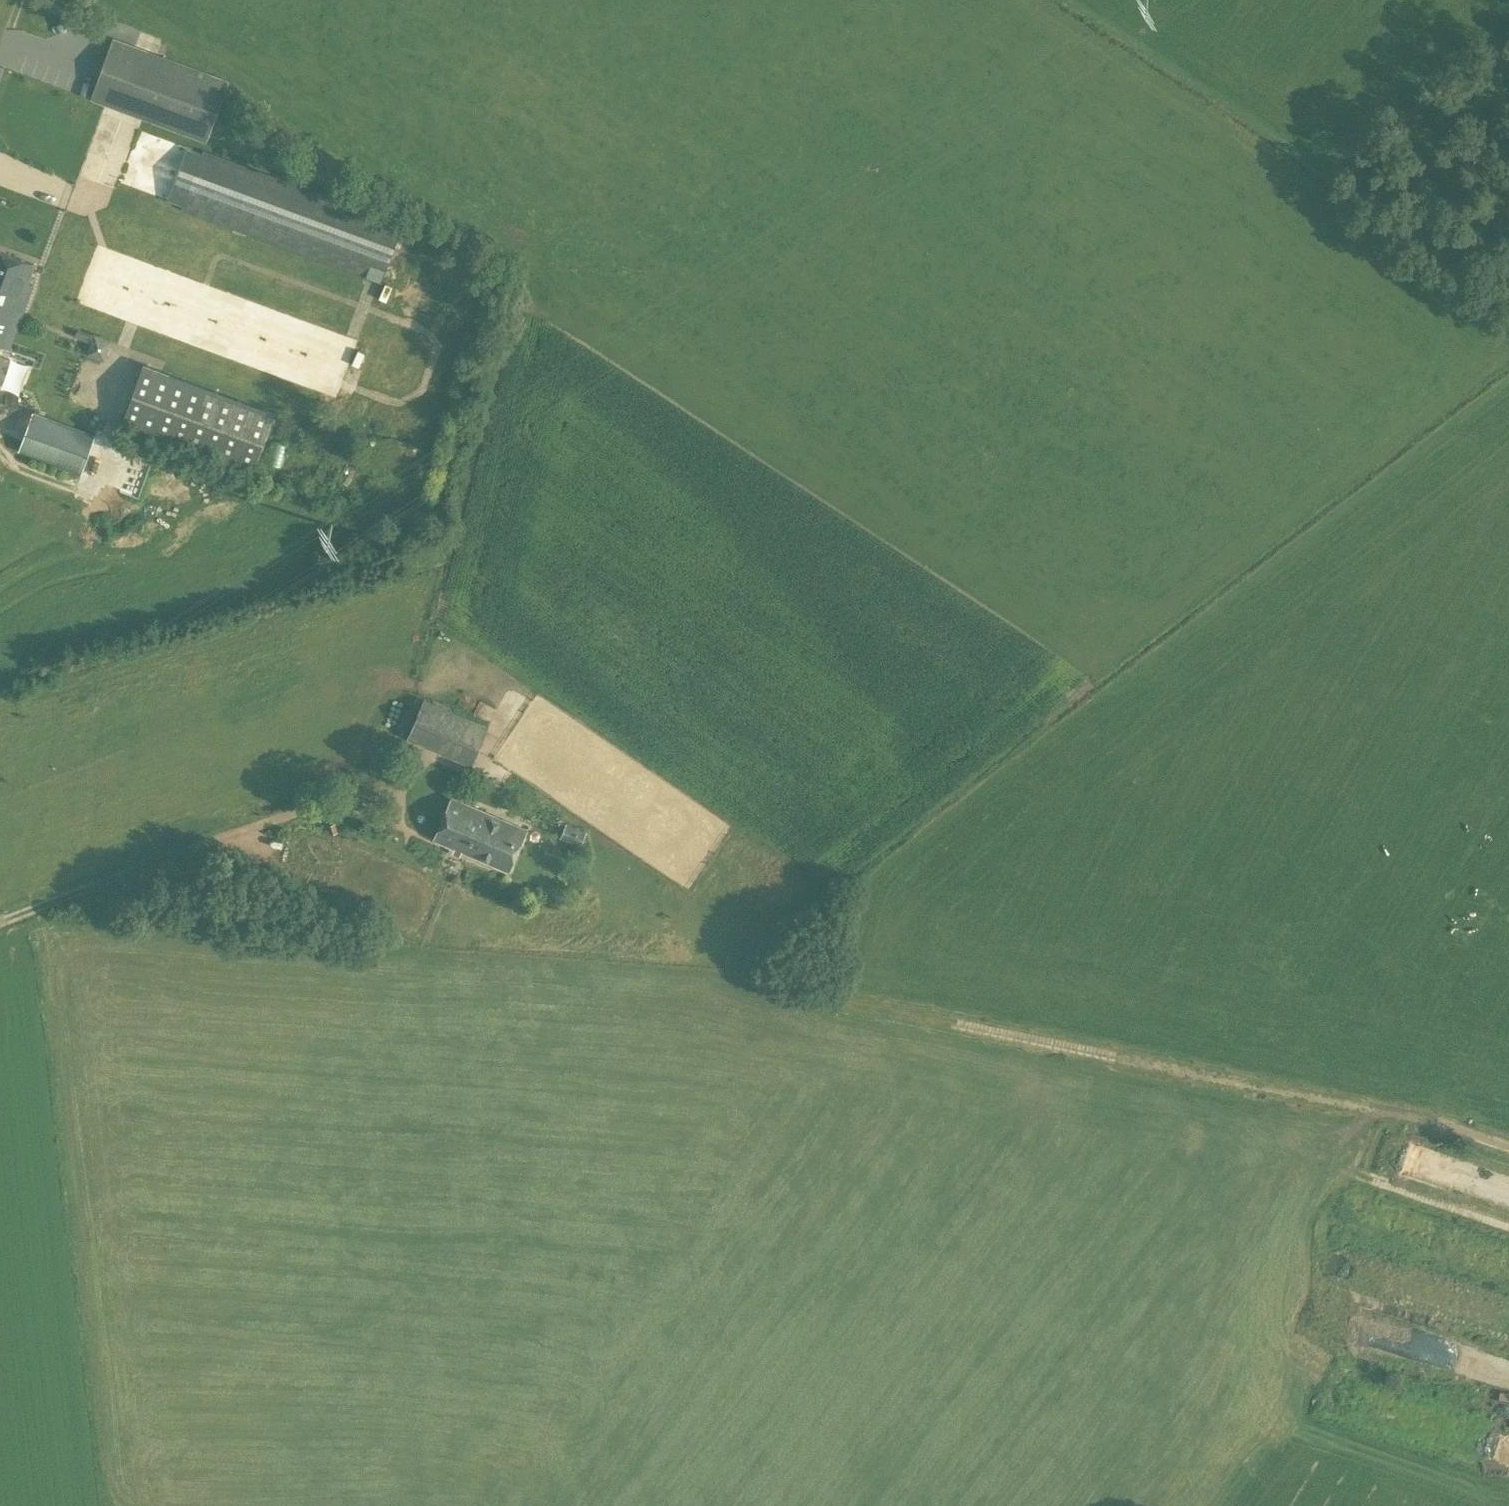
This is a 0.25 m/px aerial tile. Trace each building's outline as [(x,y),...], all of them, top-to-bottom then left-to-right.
[(91,97),(207,140),(229,80),(113,37),(91,97)] [(414,236),(401,231),(403,224),(139,127),(118,185),(381,283),(383,277),(398,282),(414,236)] [(18,304),(34,264),(0,251),(0,298),(18,304)] [(0,298),(0,344),(3,345),(18,304),(0,298)] [(108,358),(110,335),(89,333),(87,356),(108,358)] [(80,359),(76,403),(98,405),(103,362),(80,359)] [(143,364),(122,420),(254,469),(275,412),(143,364)] [(81,472),(95,435),(34,413),(21,450),(81,472)] [(425,699),(409,736),(471,765),(488,727),(425,699)] [(508,871),(526,829),(452,797),(434,839),(508,871)]
